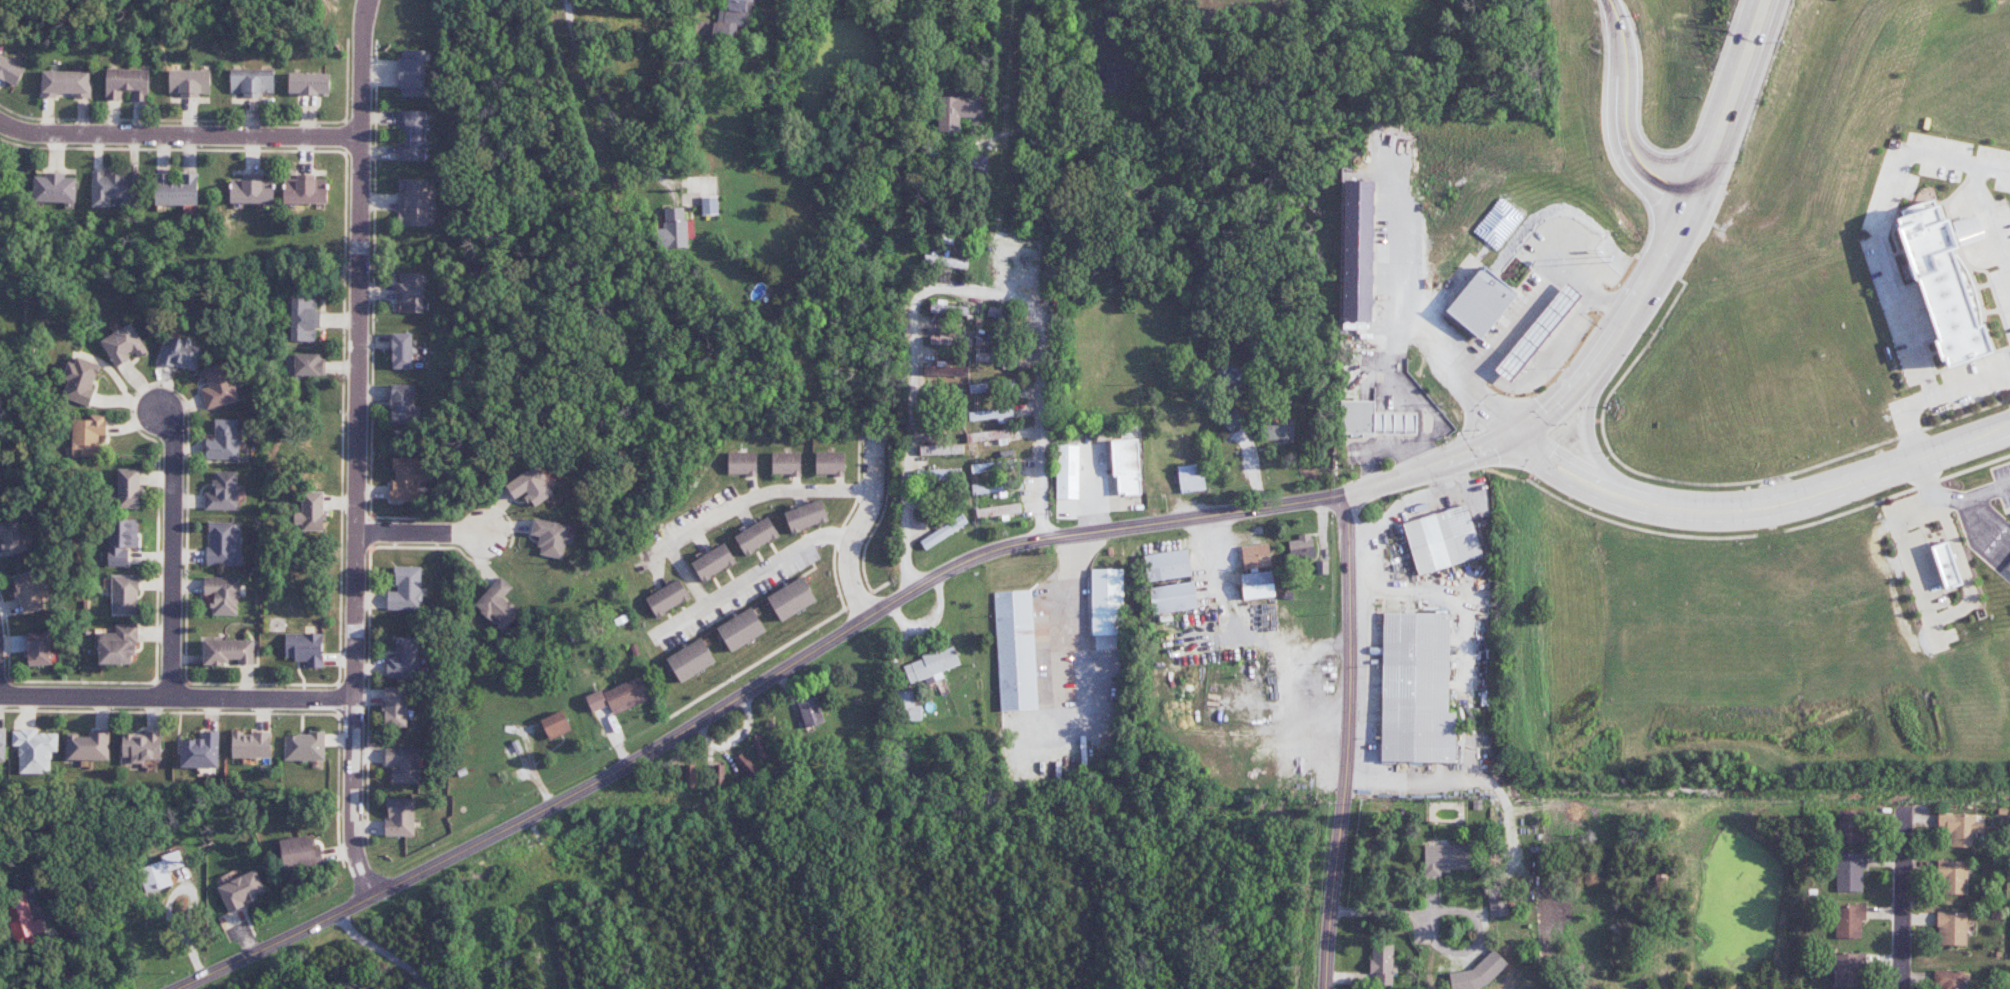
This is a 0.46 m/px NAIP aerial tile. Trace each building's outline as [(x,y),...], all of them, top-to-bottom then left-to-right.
[(716,35),(736,37),(737,26),(751,27),(754,0),(720,0),(716,35)] [(425,51),(399,50),(398,89),(401,89),(400,97),(424,98),(425,51)] [(17,86),(25,66),(0,55),(0,79),(17,86)] [(149,69),(106,69),(105,100),(122,100),(122,91),(131,91),(130,101),(148,102),(149,69)] [(274,93),(273,69),(230,69),(230,93),(244,93),(244,98),(260,98),(260,94),(274,93)] [(210,71),(169,70),(168,95),(197,96),(197,94),(210,94),(210,71)] [(90,71),(41,71),(40,96),(72,96),(72,99),(90,99),(90,71)] [(288,95),(329,96),(330,74),(289,73),(288,95)] [(959,132),(960,117),(984,118),(984,96),(939,96),(939,132),(959,132)] [(398,161),(426,161),(426,110),(399,110),(398,161)] [(988,155),(973,155),(973,173),(988,173),(988,155)] [(137,207),(138,173),(128,172),(128,174),(92,173),(91,207),(110,208),(110,199),(119,200),(119,206),(137,207)] [(76,204),(77,178),(65,177),(65,173),(45,173),(45,177),(34,177),(34,203),(76,204)] [(154,174),(155,206),(198,205),(197,174),(182,174),(183,183),(170,184),(170,174),(154,174)] [(230,203),(274,204),(274,180),(261,179),(262,175),(243,174),(242,179),(231,179),(230,203)] [(283,204),(327,204),(328,179),(315,179),(315,175),(296,174),(296,179),(284,179),(283,204)] [(428,179),(398,179),(398,226),(427,226),(427,216),(435,216),(435,189),(427,189),(428,179)] [(1373,181),(1343,181),(1342,322),(1372,322),(1373,181)] [(700,197),(701,215),(718,215),(717,197),(700,197)] [(1895,218),(1937,339),(1933,342),(1939,361),(1944,360),(1947,368),(1993,352),(1983,322),(1976,325),(1949,247),(1969,240),(1981,236),(1974,217),(1963,221),(1942,228),(1934,205),(1895,218)] [(662,208),(663,249),(687,248),(686,207),(662,208)] [(923,266),(967,268),(967,258),(924,257),(923,266)] [(1446,311),(1481,339),(1518,293),(1482,265),(1446,311)] [(423,273),(398,273),(398,312),(423,313),(423,273)] [(1496,371),(1511,383),(1582,295),(1566,282),(1496,371)] [(318,298),(292,297),(291,341),(317,342),(318,298)] [(967,315),(967,306),(946,305),(946,302),(931,301),(930,314),(967,315)] [(101,338),(114,367),(131,360),(130,358),(146,352),(134,324),(101,338)] [(931,344),(949,345),(949,332),(940,332),(940,337),(931,336),(931,344)] [(412,369),(412,333),(392,334),(393,369),(412,369)] [(195,373),(203,345),(168,335),(160,362),(195,373)] [(322,354),(286,355),(286,377),(322,376),(322,354)] [(71,363),(60,397),(87,406),(100,365),(76,358),(74,364),(71,363)] [(969,367),(925,366),(925,375),(969,376),(969,367)] [(414,385),(391,385),(391,424),(414,424),(414,385)] [(1374,401),(1341,401),(1340,434),(1375,434),(1375,432),(1417,433),(1417,413),(1374,413),(1374,401)] [(1218,420),(1232,433),(1246,419),(1232,406),(1218,420)] [(967,412),(969,422),(1013,417),(1012,407),(967,412)] [(106,415),(90,415),(90,420),(72,420),(72,457),(99,457),(99,436),(106,436),(106,415)] [(238,460),(239,420),(215,419),(215,439),(206,439),(205,459),(238,460)] [(1265,422),(1266,440),(1293,439),(1292,421),(1265,422)] [(967,434),(968,443),(998,440),(998,443),(1012,441),(1010,428),(967,434)] [(1113,477),(1118,476),(1118,495),(1140,494),(1138,439),(1112,440),(1113,477)] [(962,445),(920,446),(920,455),(963,454),(962,445)] [(1078,498),(1056,498),(1056,445),(1079,445),(1078,498)] [(756,476),(757,453),(728,452),(727,475),(756,476)] [(800,452),(771,453),(772,476),(801,475),(800,452)] [(844,475),(844,452),(815,452),(815,476),(844,475)] [(389,501),(418,500),(418,493),(425,493),(425,486),(419,486),(418,457),(393,458),(394,481),(388,481),(389,501)] [(971,473),(1008,470),(1007,461),(970,464),(971,473)] [(1176,467),(1181,494),(1205,490),(1201,463),(1176,467)] [(533,507),(554,495),(537,466),(505,484),(514,500),(524,494),(533,507)] [(140,509),(141,469),(118,469),(117,508),(140,509)] [(961,469),(916,470),(917,481),(961,480),(961,469)] [(205,510),(238,510),(239,472),(215,472),(215,493),(205,493),(205,510)] [(972,495),(992,493),(993,498),(1007,497),(1006,490),(1013,489),(1012,480),(971,484),(972,495)] [(324,491),(301,492),(301,513),(294,513),(295,525),(301,524),(301,531),(325,531),(324,491)] [(828,520),(821,499),(784,513),(791,534),(828,520)] [(1021,512),(1019,502),(976,510),(978,519),(1021,512)] [(1482,557),(1468,505),(1404,523),(1418,575),(1482,557)] [(967,523),(961,513),(919,541),(925,550),(967,523)] [(779,536),(768,517),(734,536),(745,556),(779,536)] [(28,551),(18,518),(0,523),(0,541),(5,558),(28,551)] [(538,555),(562,559),(565,544),(570,544),(572,534),(568,533),(569,525),(533,519),(531,536),(541,537),(538,555)] [(138,520),(107,521),(109,566),(129,566),(128,548),(138,547),(138,520)] [(241,566),(242,530),(234,530),(234,523),(208,522),(207,565),(241,566)] [(1289,541),(1290,560),(1314,558),(1312,533),(1298,535),(1298,540),(1289,541)] [(1931,547),(1946,590),(1963,584),(1948,541),(1931,547)] [(703,583),(736,563),(725,543),(691,563),(703,583)] [(1244,569),(1271,566),(1269,543),(1241,546),(1244,569)] [(1147,582),(1192,576),(1188,549),(1144,555),(1147,582)] [(388,610),(422,610),(422,566),(395,567),(396,591),(388,592),(388,610)] [(1122,635),(1092,635),(1091,569),(1122,569),(1122,635)] [(22,614),(44,608),(34,570),(12,576),(22,614)] [(1275,596),(1243,599),(1240,574),(1272,570),(1275,596)] [(111,615),(138,616),(138,576),(112,575),(111,615)] [(513,588),(501,576),(475,604),(497,624),(495,626),(503,633),(521,613),(504,597),(513,588)] [(239,615),(238,577),(203,577),(204,595),(212,595),(212,616),(239,615)] [(817,601),(803,577),(767,597),(781,622),(817,601)] [(656,618),(690,599),(680,579),(645,598),(656,618)] [(1149,588),(1153,615),(1197,608),(1194,581),(1149,588)] [(1038,708),(1000,710),(993,592),(1031,590),(1038,708)] [(716,627),(731,653),(766,632),(752,607),(716,627)] [(1455,763),(1380,761),(1383,612),(1449,614),(1447,712),(1456,712),(1455,763)] [(131,664),(131,656),(138,656),(137,624),(115,625),(115,630),(95,631),(95,642),(99,642),(99,665),(131,664)] [(50,632),(26,632),(28,666),(52,665),(50,632)] [(286,660),(305,660),(306,668),(323,668),(322,633),(285,634),(286,660)] [(420,638),(396,637),(395,656),(387,656),(386,678),(419,679),(420,638)] [(681,683),(716,663),(702,637),(666,658),(681,683)] [(254,640),(203,641),(204,664),(237,663),(237,665),(254,664),(254,640)] [(960,665),(953,646),(903,664),(911,687),(943,675),(942,672),(960,665)] [(650,699),(641,677),(603,693),(602,690),(585,697),(592,713),(610,705),(613,715),(650,699)] [(408,688),(385,688),(385,727),(407,727),(408,688)] [(901,691),(902,721),(921,721),(921,706),(914,706),(913,690),(901,691)] [(798,700),(804,728),(823,723),(817,696),(798,700)] [(549,740),(571,731),(562,711),(541,720),(549,740)] [(58,734),(36,733),(36,730),(13,730),(12,746),(19,746),(19,774),(50,774),(51,752),(58,752),(58,734)] [(110,732),(89,731),(89,735),(67,735),(67,760),(109,761),(110,732)] [(181,767),(218,768),(219,732),(203,731),(203,740),(181,739),(181,767)] [(122,757),(131,757),(131,764),(143,764),(144,760),(161,760),(162,733),(123,732),(122,757)] [(271,732),(232,733),(232,758),(271,758),(271,732)] [(325,733),(284,734),(285,761),(325,760),(325,733)] [(750,738),(758,759),(768,756),(760,734),(750,738)] [(419,784),(420,749),(385,748),(385,764),(392,765),(392,783),(419,784)] [(734,758),(748,775),(756,769),(742,752),(734,758)] [(729,787),(728,763),(713,764),(714,788),(729,787)] [(385,837),(414,836),(414,799),(387,799),(387,820),(385,820),(385,837)] [(1865,844),(1866,810),(1837,810),(1836,844),(1865,844)] [(1976,833),(1983,833),(1983,821),(1976,821),(1977,814),(1938,813),(1938,830),(1949,830),(1949,847),(1976,847),(1976,833)] [(280,840),(283,870),(324,865),(322,847),(316,848),(315,836),(280,840)] [(1471,844),(1423,845),(1423,873),(1471,872),(1471,844)] [(143,864),(153,892),(173,885),(168,871),(184,865),(179,852),(143,864)] [(1837,853),(1836,892),(1862,892),(1862,869),(1866,869),(1867,853),(1837,853)] [(1967,895),(1968,861),(1940,861),(1939,894),(1967,895)] [(267,895),(256,869),(217,887),(228,912),(267,895)] [(1490,917),(1507,916),(1505,891),(1488,892),(1490,917)] [(34,921),(26,895),(3,903),(19,949),(35,944),(32,936),(45,932),(41,918),(34,921)] [(1861,939),(1861,921),(1866,921),(1866,904),(1837,904),(1836,938),(1861,939)] [(1967,912),(1937,912),(1937,945),(1966,945),(1967,912)] [(1370,975),(1375,975),(1375,985),(1392,986),(1393,944),(1371,944),(1370,975)] [(1858,987),(1858,971),(1865,971),(1865,954),(1834,953),(1834,987),(1858,987)] [(1938,970),(1937,988),(1963,988),(1963,971),(1938,970)]
